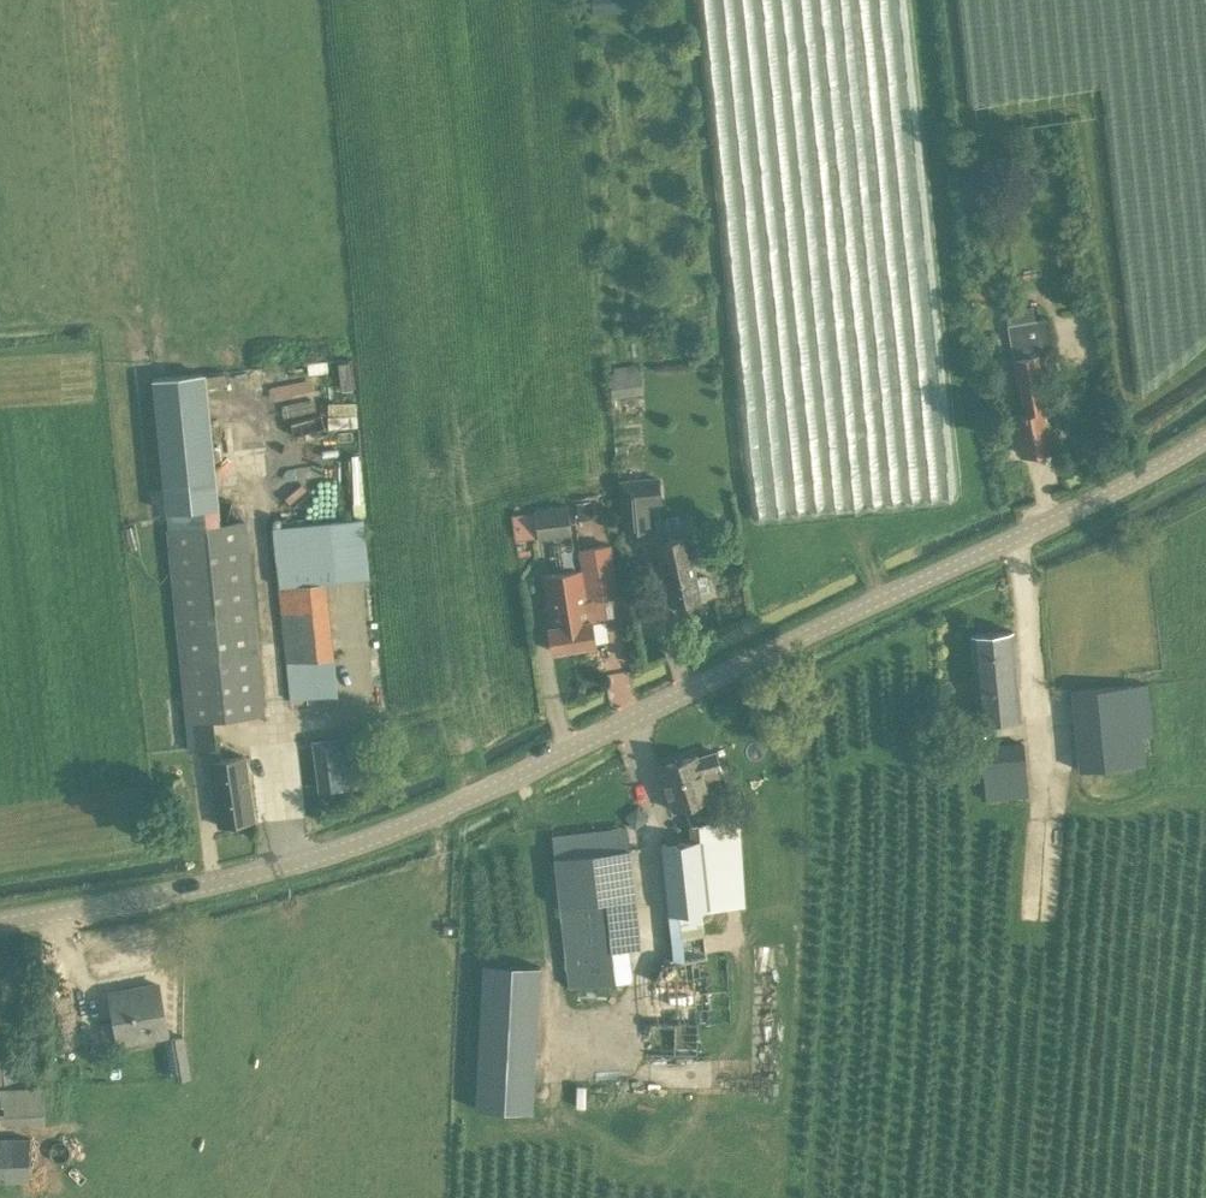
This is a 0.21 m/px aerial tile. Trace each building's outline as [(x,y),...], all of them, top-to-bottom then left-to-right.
[(1013,358),(1011,358),(1015,384),(1018,384),(1022,413),(1014,415),(1020,455),(1052,447),(1045,408),(1042,379),(1046,379),(1041,353),(1055,350),(1048,317),(1036,319),(1033,305),(1005,310),(1008,324),(1013,358)] [(647,366),(615,367),(615,392),(647,391),(647,366)] [(203,374),(153,378),(162,484),(212,479),(210,453),(203,374)] [(648,502),(661,501),(659,474),(618,478),(623,531),(650,528),(648,502)] [(215,508),(212,479),(162,484),(165,513),(167,512),(215,508)] [(538,538),(572,534),(570,505),(535,508),(538,538)] [(363,514),(272,524),(279,584),(369,573),(363,514)] [(245,521),(169,529),(191,748),(218,745),(215,719),(265,714),(245,521)] [(689,534),(656,540),(669,604),(702,598),(700,591),(708,590),(705,574),(697,576),(689,534)] [(578,547),(582,570),(586,598),(566,601),(567,607),(565,607),(571,648),(596,643),(592,619),(606,617),(603,597),(617,595),(609,541),(578,547)] [(566,601),(586,598),(582,570),(543,575),(549,625),(553,650),(571,648),(565,607),(567,607),(566,601)] [(292,700),(322,697),(322,695),(337,694),(334,659),(335,658),(327,581),(278,586),(287,662),(288,662),(292,700)] [(1013,630),(970,634),(979,722),(1021,718),(1013,630)] [(1146,764),(1144,735),(1154,735),(1148,682),(1070,689),(1078,770),(1146,764)] [(342,788),(338,762),(358,758),(354,734),(310,740),(318,791),(342,788)] [(985,800),(1029,796),(1025,742),(980,746),(985,800)] [(691,840),(660,842),(667,912),(708,909),(747,905),(741,830),(721,831),(721,815),(713,817),(708,798),(710,797),(704,781),(725,775),(716,749),(695,755),(695,754),(661,765),(674,809),(684,805),(689,820),(691,840)] [(220,825),(255,819),(245,758),(210,762),(220,825)] [(630,846),(554,855),(559,905),(565,967),(568,988),(616,981),(612,950),(629,948),(642,946),(637,896),(630,846)] [(109,992),(117,1030),(166,1021),(158,982),(109,992)] [(0,1013),(0,1110),(1,1110),(61,1111),(60,1084),(45,1085),(45,1083),(40,1083),(40,1079),(32,1078),(32,1072),(31,1060),(5,1061),(3,1013),(0,1013)] [(184,1034),(165,1038),(170,1063),(172,1079),(192,1076),(184,1034)] [(31,1181),(31,1137),(0,1136),(0,1181),(31,1181)]
